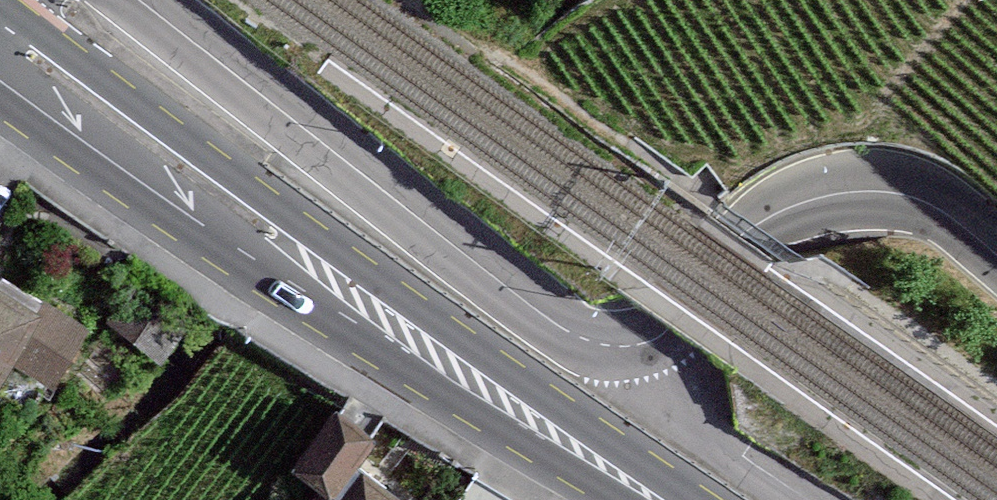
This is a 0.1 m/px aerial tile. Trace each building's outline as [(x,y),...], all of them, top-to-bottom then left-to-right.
[(0,291),(0,376),(9,359),(54,383),(81,334),(0,291)] [(336,425),(304,466),(334,489),(326,499),(386,499),(347,470),(364,448),(336,425)]
